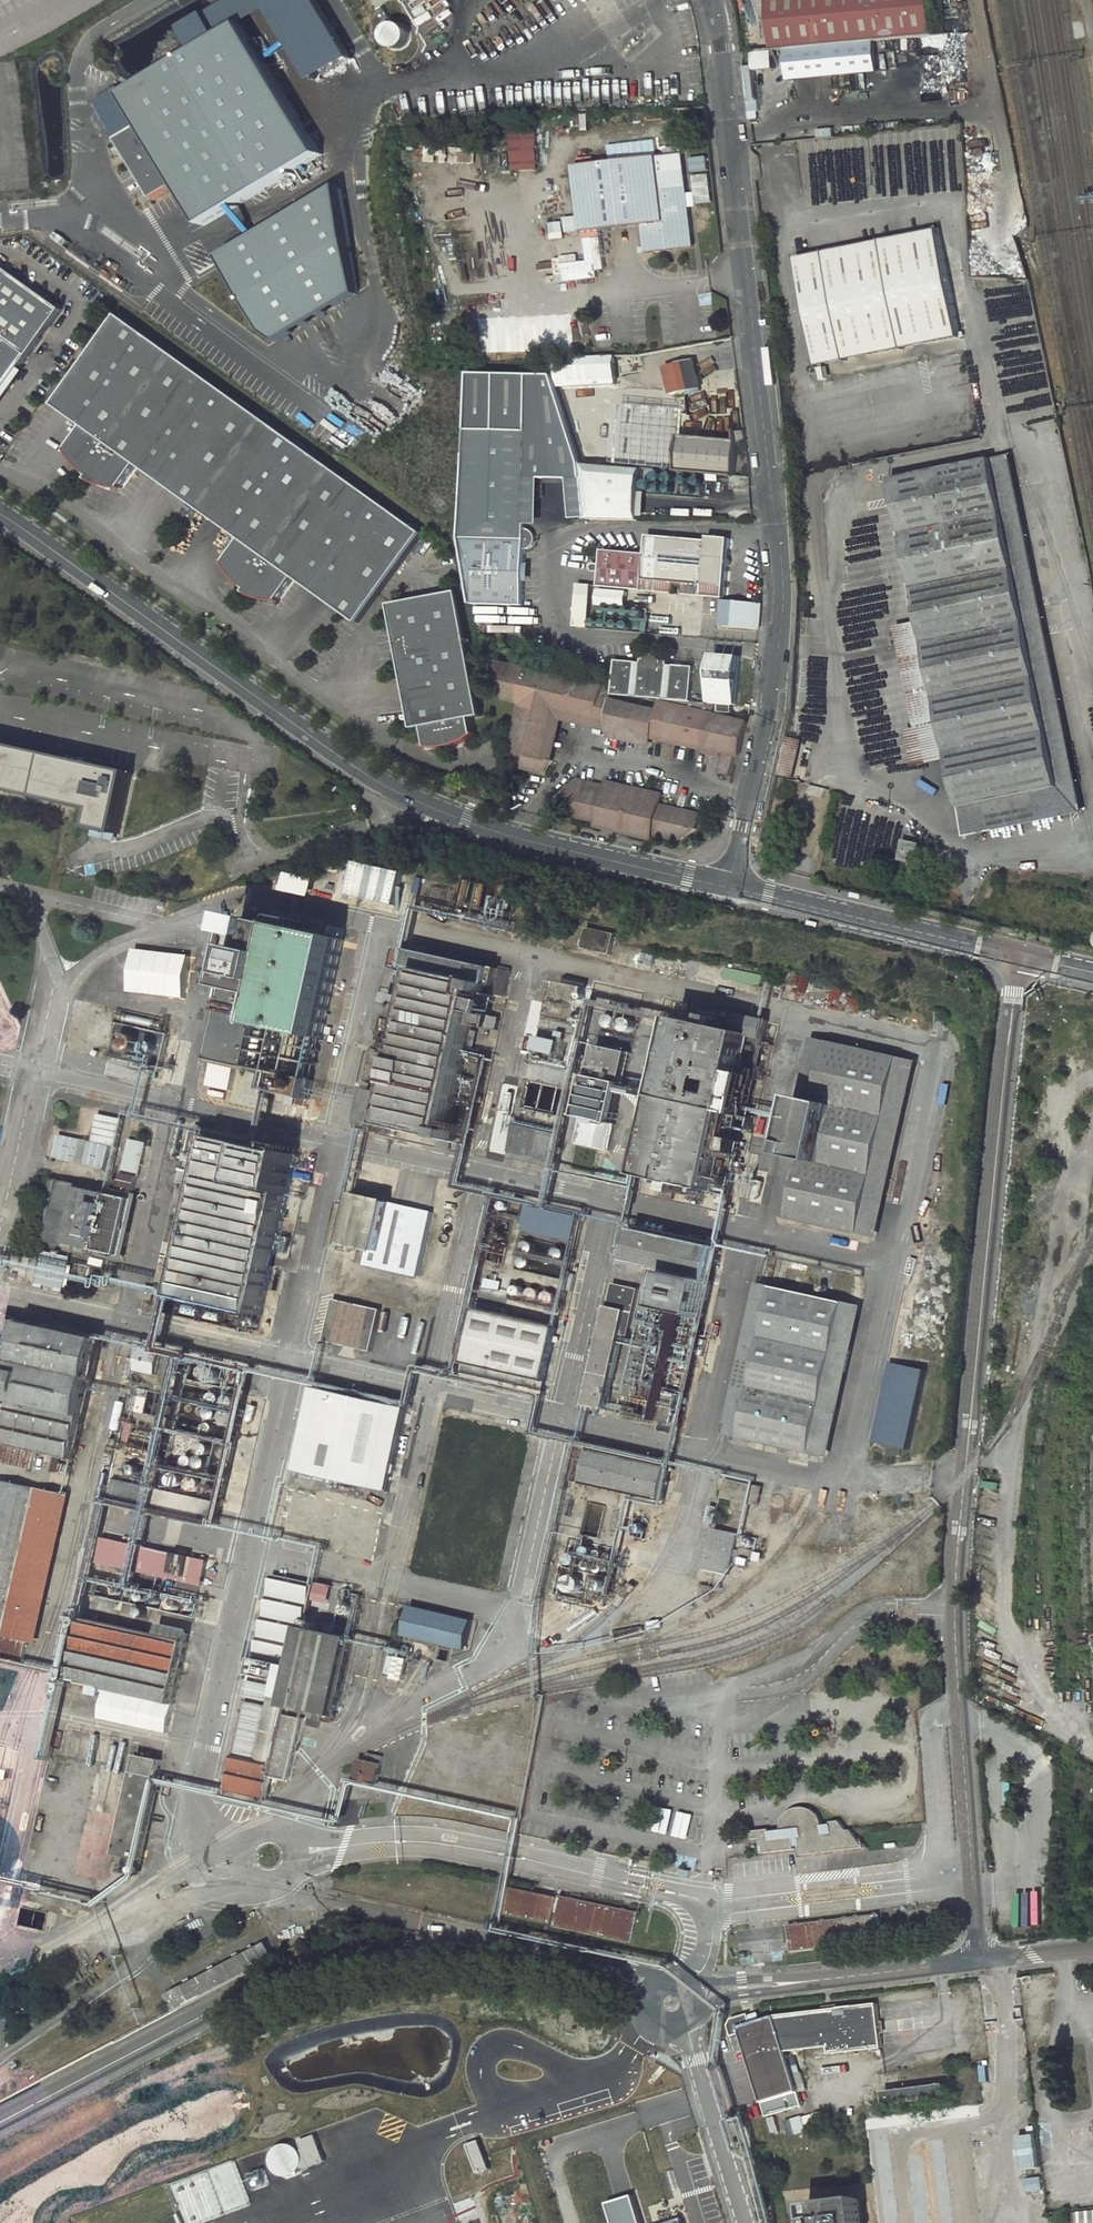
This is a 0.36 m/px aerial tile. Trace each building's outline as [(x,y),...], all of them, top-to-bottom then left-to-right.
[(772,48),(789,46),(832,43),(878,39),(932,34),(930,0),(767,0),(772,48)] [(328,153),(242,18),(122,93),(135,114),(111,130),(149,189),(173,174),(207,229),(328,153)] [(833,79),(879,79),(878,52),(878,39),(832,43),(833,52),(833,79)] [(789,52),(833,52),(832,43),(789,46),(789,52)] [(757,66),(767,66),(776,66),(776,52),(757,52),(757,66)] [(789,52),(790,79),(833,79),(833,52),(789,52)] [(758,105),(754,105),(753,100),(747,101),(749,112),(759,112),(758,105)] [(512,173),(538,172),(537,131),(510,132),(512,173)] [(658,155),(576,164),(576,169),(581,213),(581,214),(583,228),(583,230),(643,224),(646,252),(675,248),(674,244),(689,243),(688,234),(693,233),(687,185),(662,187),(658,155)] [(709,157),(691,158),(692,173),(709,172),(709,157)] [(581,213),(576,169),(572,170),(577,214),(581,213)] [(693,175),(695,203),(712,202),(711,174),(693,175)] [(583,228),(581,214),(565,216),(566,230),(583,228)] [(563,231),(562,221),(552,222),(553,232),(563,231)] [(797,254),(816,358),(928,338),(960,332),(939,227),(797,254)] [(63,309),(0,264),(0,396),(63,309)] [(292,576),(355,621),(420,532),(118,314),(54,404),(83,425),(136,464),(240,538),(292,576)] [(611,356),(555,358),(557,387),(613,385),(611,356)] [(693,362),(664,367),(669,395),(685,392),(686,395),(699,393),(693,362)] [(530,529),(526,528),(527,478),(584,480),(583,465),(582,457),(557,387),(553,375),(471,372),(457,536),(526,539),(536,539),(535,535),(533,532),(530,529)] [(643,470),(734,477),(736,442),(746,441),(745,432),(736,433),(736,440),(703,437),(663,434),(664,413),(665,410),(624,407),(620,468),(643,470)] [(705,416),(664,413),(663,434),(703,437),(705,416)] [(136,464),(83,425),(67,448),(65,447),(65,449),(69,456),(73,461),(79,468),(88,475),(85,478),(93,483),(103,487),(113,488),(121,488),(120,487),(120,486),(136,464)] [(981,463),(1055,790),(1027,796),(1030,811),(987,821),(983,806),(954,812),(961,837),(1077,812),(997,461),(981,463)] [(890,634),(914,738),(937,732),(944,766),(954,812),(983,806),(987,821),(1030,811),(1027,796),(1055,790),(981,463),(915,479),(884,487),(914,628),(890,634)] [(620,468),(583,465),(584,480),(587,520),(639,520),(643,470),(620,468)] [(472,604),(525,606),(526,556),(526,549),(530,548),(533,546),(535,543),(536,539),(526,539),(457,536),(472,604)] [(707,541),(646,536),(645,555),(604,551),(603,565),(596,565),(594,567),(593,569),(594,572),(596,573),(602,574),(601,587),(723,595),(728,538),(707,536),(707,541)] [(292,576),(240,538),(223,561),(222,560),(221,560),(225,567),(229,573),(236,581),(244,588),(242,591),(250,596),(260,599),(269,601),(278,600),(277,600),(276,599),(292,576)] [(578,586),(574,628),(588,629),(590,606),(591,587),(578,586)] [(456,589),(388,603),(412,727),(422,725),(426,742),(431,744),(436,745),(440,745),(449,744),(455,742),(461,740),(467,736),(471,732),(468,716),(481,713),(456,589)] [(588,629),(644,634),(646,610),(624,609),(625,592),(597,590),(596,606),(590,606),(588,629)] [(759,604),(721,600),(720,626),(757,629),(759,604)] [(660,699),(680,700),(689,701),(692,666),(666,665),(666,657),(653,654),(638,655),(638,661),(612,659),(611,689),(610,694),(660,699)] [(708,678),(705,703),(716,704),(717,704),(731,705),(734,706),(740,659),(711,655),(710,669),(707,671),(706,673),(707,676),(708,678)] [(607,729),(707,752),(708,750),(719,753),(715,773),(729,776),(733,758),(735,759),(744,724),(714,716),(716,704),(705,703),(689,701),(680,700),(660,699),(658,712),(610,700),(610,694),(611,689),(499,661),(505,697),(524,701),(514,737),(517,751),(524,753),(521,767),(543,772),(554,759),(544,757),(555,709),(608,722),(607,729)] [(717,704),(716,713),(730,715),(731,705),(717,704)] [(554,759),(562,720),(607,732),(607,729),(608,722),(555,709),(544,757),(554,759)] [(944,766),(937,732),(914,738),(907,739),(914,772),(944,766)] [(783,744),(774,780),(789,784),(798,748),(783,744)] [(0,749),(0,791),(95,809),(92,827),(120,832),(130,773),(0,749)] [(604,788),(576,780),(559,797),(572,800),(570,814),(597,821),(597,827),(599,828),(647,839),(649,833),(677,841),(693,832),(696,817),(655,808),(658,796),(605,783),(604,788)] [(901,840),(896,859),(912,863),(917,844),(901,840)] [(396,907),(404,871),(357,860),(348,897),(396,907)] [(327,879),(300,874),(296,890),(323,896),(327,879)] [(255,917),(225,1062),(220,1087),(241,1092),(247,1067),(287,1074),(295,1034),(330,1042),(352,937),(255,917)] [(596,953),(622,959),(627,939),(600,933),(596,953)] [(422,954),(439,958),(441,951),(423,947),(422,954)] [(133,948),(129,992),(186,997),(190,953),(133,948)] [(408,966),(419,969),(422,954),(412,952),(408,966)] [(422,954),(419,969),(432,971),(432,972),(412,1058),(399,1055),(392,1085),(406,1088),(401,1110),(387,1107),(383,1123),(468,1143),(470,1134),(462,1132),(485,1032),(499,1035),(501,1023),(487,1020),(493,998),(518,1002),(524,976),(439,958),(422,954)] [(758,986),(760,976),(724,967),(721,976),(758,986)] [(419,969),(399,1055),(412,1058),(432,972),(432,971),(419,969)] [(601,1034),(603,1022),(612,1024),(616,1005),(592,1000),(586,1031),(601,1034)] [(779,1018),(753,1013),(750,1028),(775,1033),(779,1018)] [(661,1079),(656,1107),(660,1108),(645,1172),(686,1180),(684,1189),(695,1191),(697,1182),(738,1191),(753,1127),(761,1128),(764,1116),(756,1114),(775,1033),(750,1028),(734,1025),(736,1017),(725,1015),(723,1022),(682,1014),(667,1080),(661,1079)] [(501,1023),(499,1035),(509,1038),(512,1025),(501,1023)] [(536,1034),(531,1063),(573,1071),(576,1055),(571,1054),(569,1063),(557,1061),(561,1039),(536,1034)] [(830,1034),(817,1092),(829,1094),(842,1036),(830,1034)] [(829,1094),(818,1143),(804,1140),(797,1173),(800,1174),(811,1176),(803,1212),(803,1214),(873,1228),(910,1050),(842,1036),(829,1094)] [(610,1050),(589,1149),(610,1154),(616,1155),(638,1056),(610,1050)] [(910,1050),(873,1228),(884,1230),(922,1052),(910,1050)] [(316,1101),(321,1083),(301,1079),(296,1097),(316,1101)] [(401,1110),(406,1088),(392,1085),(387,1107),(401,1110)] [(815,1091),(804,1140),(818,1143),(829,1094),(817,1092),(815,1091)] [(97,1113),(93,1140),(58,1134),(54,1157),(85,1162),(84,1164),(106,1168),(110,1146),(117,1147),(122,1118),(97,1113)] [(525,1154),(570,1163),(575,1138),(530,1129),(525,1154)] [(210,1133),(174,1297),(271,1316),(305,1160),(272,1154),(273,1147),(210,1133)] [(127,1138),(117,1187),(136,1191),(146,1142),(127,1138)] [(803,1212),(811,1176),(800,1174),(792,1209),(803,1212)] [(59,1248),(119,1260),(131,1202),(71,1192),(70,1195),(57,1192),(58,1186),(48,1184),(36,1245),(44,1247),(46,1240),(60,1244),(59,1248)] [(366,1209),(351,1205),(340,1252),(352,1255),(354,1249),(386,1256),(383,1269),(427,1280),(442,1215),(369,1198),(366,1209)] [(568,1215),(564,1232),(549,1228),(552,1212),(540,1209),(534,1235),(584,1245),(590,1219),(568,1215)] [(549,1228),(564,1232),(568,1215),(552,1212),(549,1228)] [(683,1269),(651,1413),(690,1423),(729,1238),(717,1236),(715,1244),(700,1241),(649,1230),(643,1260),(683,1269)] [(700,1241),(715,1244),(717,1236),(702,1233),(700,1241)] [(73,1259),(44,1253),(38,1286),(66,1291),(73,1259)] [(753,1436),(786,1282),(776,1280),(743,1434),(753,1436)] [(506,1283),(495,1281),(493,1292),(504,1294),(506,1283)] [(628,1282),(601,1403),(622,1407),(638,1333),(645,1335),(655,1288),(628,1282)] [(786,1282),(753,1436),(836,1454),(840,1434),(829,1432),(831,1421),(842,1423),(850,1388),(838,1385),(856,1297),(786,1282)] [(850,1388),(869,1299),(856,1297),(838,1385),(850,1388)] [(330,1346),(377,1356),(386,1314),(339,1305),(330,1346)] [(18,1393),(14,1410),(8,1434),(43,1441),(78,1449),(103,1333),(0,1311),(0,1389),(18,1393)] [(472,1376),(551,1391),(565,1327),(485,1311),(472,1376)] [(138,1369),(163,1374),(168,1350),(143,1345),(138,1369)] [(918,1361),(900,1442),(927,1448),(943,1367),(918,1361)] [(320,1386),(301,1468),(395,1489),(414,1407),(408,1405),(367,1396),(369,1386),(344,1382),(342,1391),(320,1386)] [(14,1410),(0,1406),(0,1448),(40,1457),(43,1441),(8,1434),(14,1410)] [(136,1421),(131,1444),(139,1446),(144,1423),(136,1421)] [(842,1423),(831,1421),(829,1432),(840,1434),(842,1423)] [(587,1478),(676,1495),(682,1464),(593,1446),(587,1478)] [(24,1658),(29,1634),(37,1636),(70,1487),(0,1472),(0,1653),(24,1658)] [(168,1488),(127,1480),(123,1498),(165,1506),(168,1488)] [(732,1500),(767,1507),(771,1487),(736,1480),(732,1500)] [(165,1506),(200,1513),(204,1495),(168,1488),(165,1506)] [(200,1513),(228,1519),(231,1500),(204,1495),(200,1513)] [(613,1499),(597,1496),(590,1530),(607,1533),(613,1499)] [(726,1529),(719,1565),(741,1571),(750,1534),(726,1529)] [(118,1539),(115,1559),(134,1563),(135,1560),(134,1560),(138,1543),(118,1539)] [(138,1543),(134,1560),(135,1560),(134,1563),(153,1566),(157,1546),(138,1542),(138,1543)] [(189,1553),(157,1546),(153,1566),(184,1572),(189,1553)] [(767,1559),(769,1550),(755,1547),(753,1556),(767,1559)] [(220,1559),(189,1553),(184,1572),(216,1578),(220,1559)] [(276,1572),(255,1672),(283,1678),(279,1694),(252,1687),(230,1783),(268,1791),(273,1769),(292,1773),(306,1710),(288,1705),(290,1697),(320,1704),(318,1712),(335,1716),(353,1636),(318,1629),(319,1620),(309,1619),(317,1582),(276,1572)] [(712,1582),(711,1593),(719,1595),(722,1583),(712,1582)] [(319,1583),(317,1601),(329,1603),(331,1585),(319,1583)] [(75,1657),(184,1681),(197,1624),(168,1617),(167,1627),(103,1612),(104,1606),(95,1604),(93,1609),(86,1608),(75,1657)] [(408,1639),(467,1652),(472,1624),(414,1611),(408,1639)] [(614,1642),(640,1637),(638,1627),(613,1632),(614,1642)] [(392,1648),(386,1679),(405,1684),(409,1662),(401,1660),(403,1650),(392,1648)] [(357,1769),(379,1775),(384,1746),(370,1743),(369,1750),(362,1750),(357,1769)] [(143,1870),(165,1770),(141,1765),(119,1865),(143,1870)] [(802,1853),(863,1847),(851,1830),(847,1832),(839,1821),(830,1823),(829,1825),(824,1825),(824,1822),(822,1817),(820,1813),(817,1809),(814,1807),(809,1805),(805,1804),(800,1804),(796,1804),(791,1806),(788,1808),(784,1812),(782,1815),(780,1820),(779,1823),(779,1829),(768,1830),(767,1828),(751,1830),(752,1833),(750,1834),(750,1841),(761,1839),(761,1851),(795,1848),(795,1845),(801,1845),(802,1853)] [(673,1835),(687,1838),(693,1814),(679,1811),(673,1835)] [(552,1928),(632,1944),(639,1913),(560,1895),(560,1898),(510,1887),(504,1915),(550,1925),(552,1912),(555,1912),(552,1928)] [(879,1913),(788,1923),(792,1950),(882,1940),(879,1913)] [(178,2008),(278,1955),(270,1939),(170,1991),(178,2008)] [(777,2020),(788,2056),(830,2052),(832,2060),(885,2055),(881,2012),(777,2020)] [(788,2056),(777,2020),(752,2027),(749,2017),(731,2028),(734,2038),(741,2036),(763,2121),(802,2111),(788,2056)] [(883,2108),(942,2099),(940,2085),(881,2094),(883,2108)] [(857,2199),(799,2204),(802,2218),(806,2218),(806,2222),(860,2222),(857,2199)]
